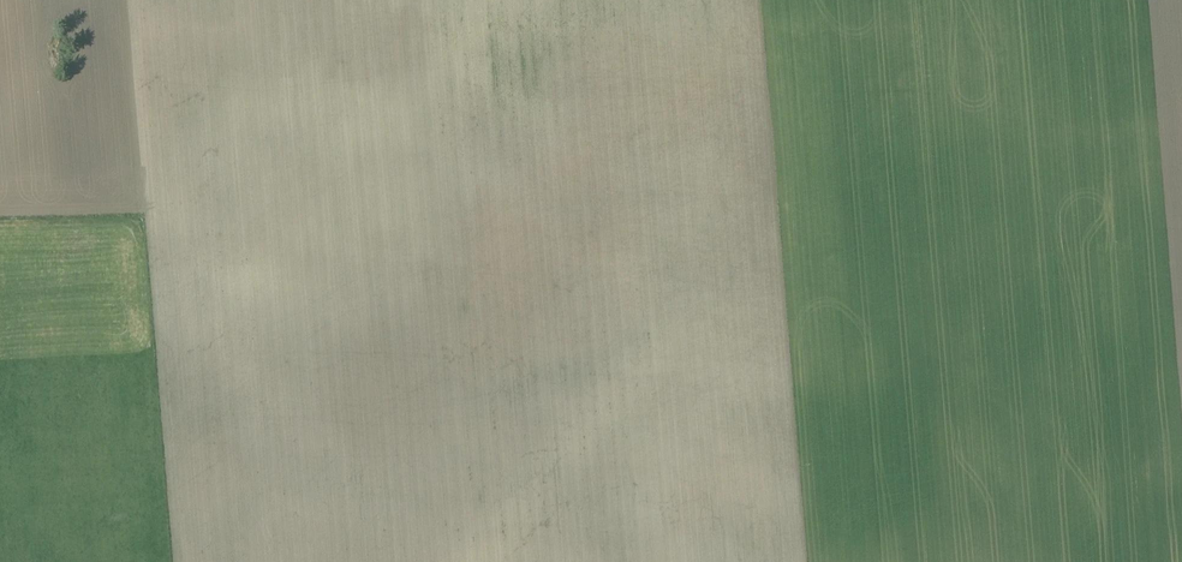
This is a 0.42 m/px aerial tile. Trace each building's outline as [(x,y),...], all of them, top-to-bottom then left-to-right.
[(60,43),(48,62),(56,67),(68,49),(60,43)]
